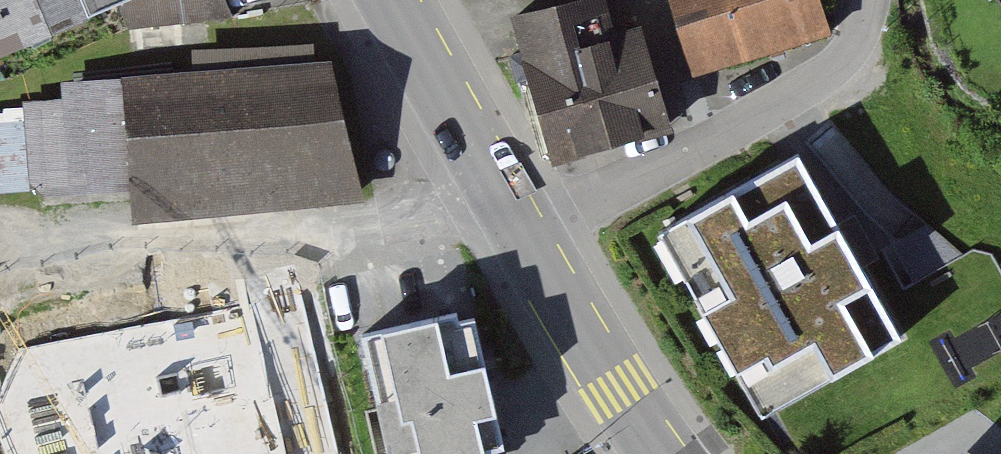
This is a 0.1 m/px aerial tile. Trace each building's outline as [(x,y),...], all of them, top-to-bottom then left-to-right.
[(150,3),(157,0),(0,0),(0,72),(150,3)] [(621,0),(579,11),(610,158),(681,141),(653,26),(629,32),(621,0)] [(709,81),(841,44),(828,0),(686,0),(709,81)] [(562,170),(610,158),(579,11),(526,24),(562,170)] [(363,206),(348,70),(63,101),(64,113),(26,117),(36,207),(143,195),(147,229),(363,206)] [(689,235),(793,419),(914,350),(810,167),(689,235)] [(275,298),(92,334),(116,453),(306,453),(275,298)] [(362,335),(386,453),(503,453),(474,312),(362,335)]
